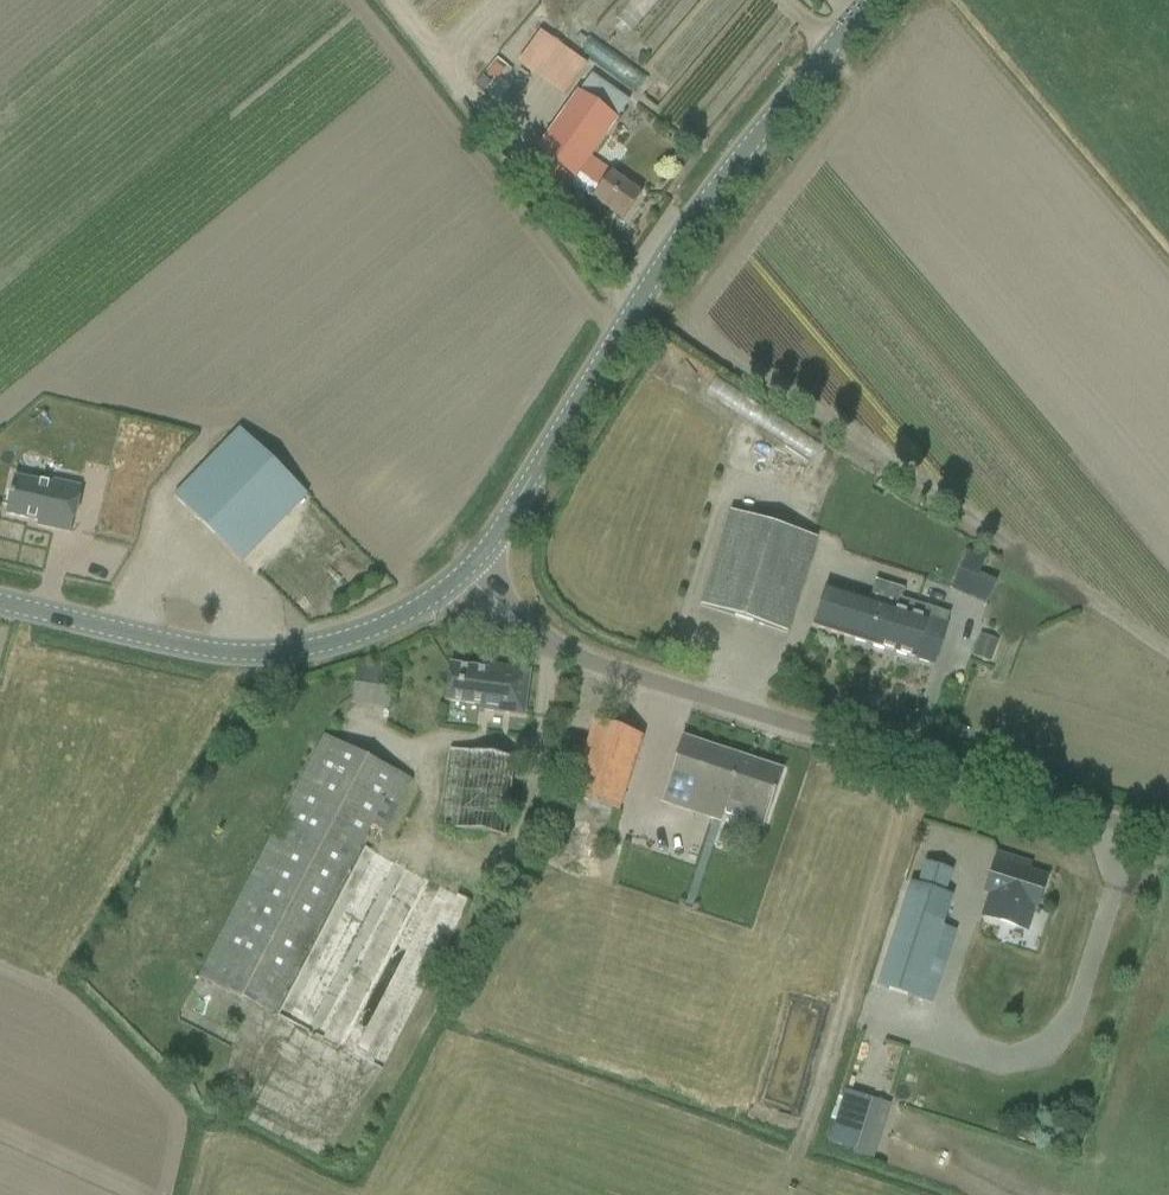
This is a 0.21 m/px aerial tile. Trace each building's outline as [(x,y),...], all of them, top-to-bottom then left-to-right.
[(540,32),(517,64),(563,97),(586,66),(540,32)] [(592,199),(603,207),(622,222),(641,196),(590,158),(616,122),(613,120),(628,100),(593,75),(536,152),(595,196),(592,199)] [(239,430),(173,497),(240,563),(307,496),(239,430)] [(12,475),(4,512),(36,519),(35,523),(68,531),(78,487),(50,480),(50,484),(12,475)] [(730,512),(700,607),(786,634),(816,539),(730,512)] [(965,595),(981,556),(967,551),(951,589),(965,595)] [(826,587),(813,628),(892,653),(895,646),(897,647),(901,637),(898,636),(906,612),(913,615),(916,605),(902,600),(898,611),(826,587)] [(895,646),(892,653),(934,666),(941,644),(946,626),(949,616),(938,613),(925,609),(925,608),(916,605),(913,615),(906,612),(898,636),(901,637),(897,647),(895,646)] [(979,636),(972,656),(988,662),(995,642),(979,636)] [(480,712),(524,718),(530,671),(488,666),(487,670),(450,665),(445,701),(480,706),(480,712)] [(351,703),(389,709),(394,671),(356,666),(351,703)] [(617,813),(635,760),(642,738),(594,722),(570,796),(570,798),(617,813)] [(385,831),(399,803),(410,782),(323,737),(199,977),(273,1015),(371,824),(385,831)] [(742,806),(738,819),(764,828),(782,771),(682,738),(661,802),(722,822),(728,802),(742,806)] [(506,839),(511,808),(518,760),(449,750),(445,774),(437,828),(476,834),(506,839)] [(458,897),(429,882),(364,849),(277,1017),(382,1071),(469,903),(458,897)] [(1032,909),(1036,910),(1046,877),(1019,869),(1021,863),(996,856),(989,878),(985,893),(994,896),(987,918),(1025,931),(1032,909)] [(911,877),(878,981),(935,999),(946,962),(933,958),(954,890),(911,877)] [(852,1154),(873,1160),(889,1104),(869,1098),(854,1150),(852,1154)]
